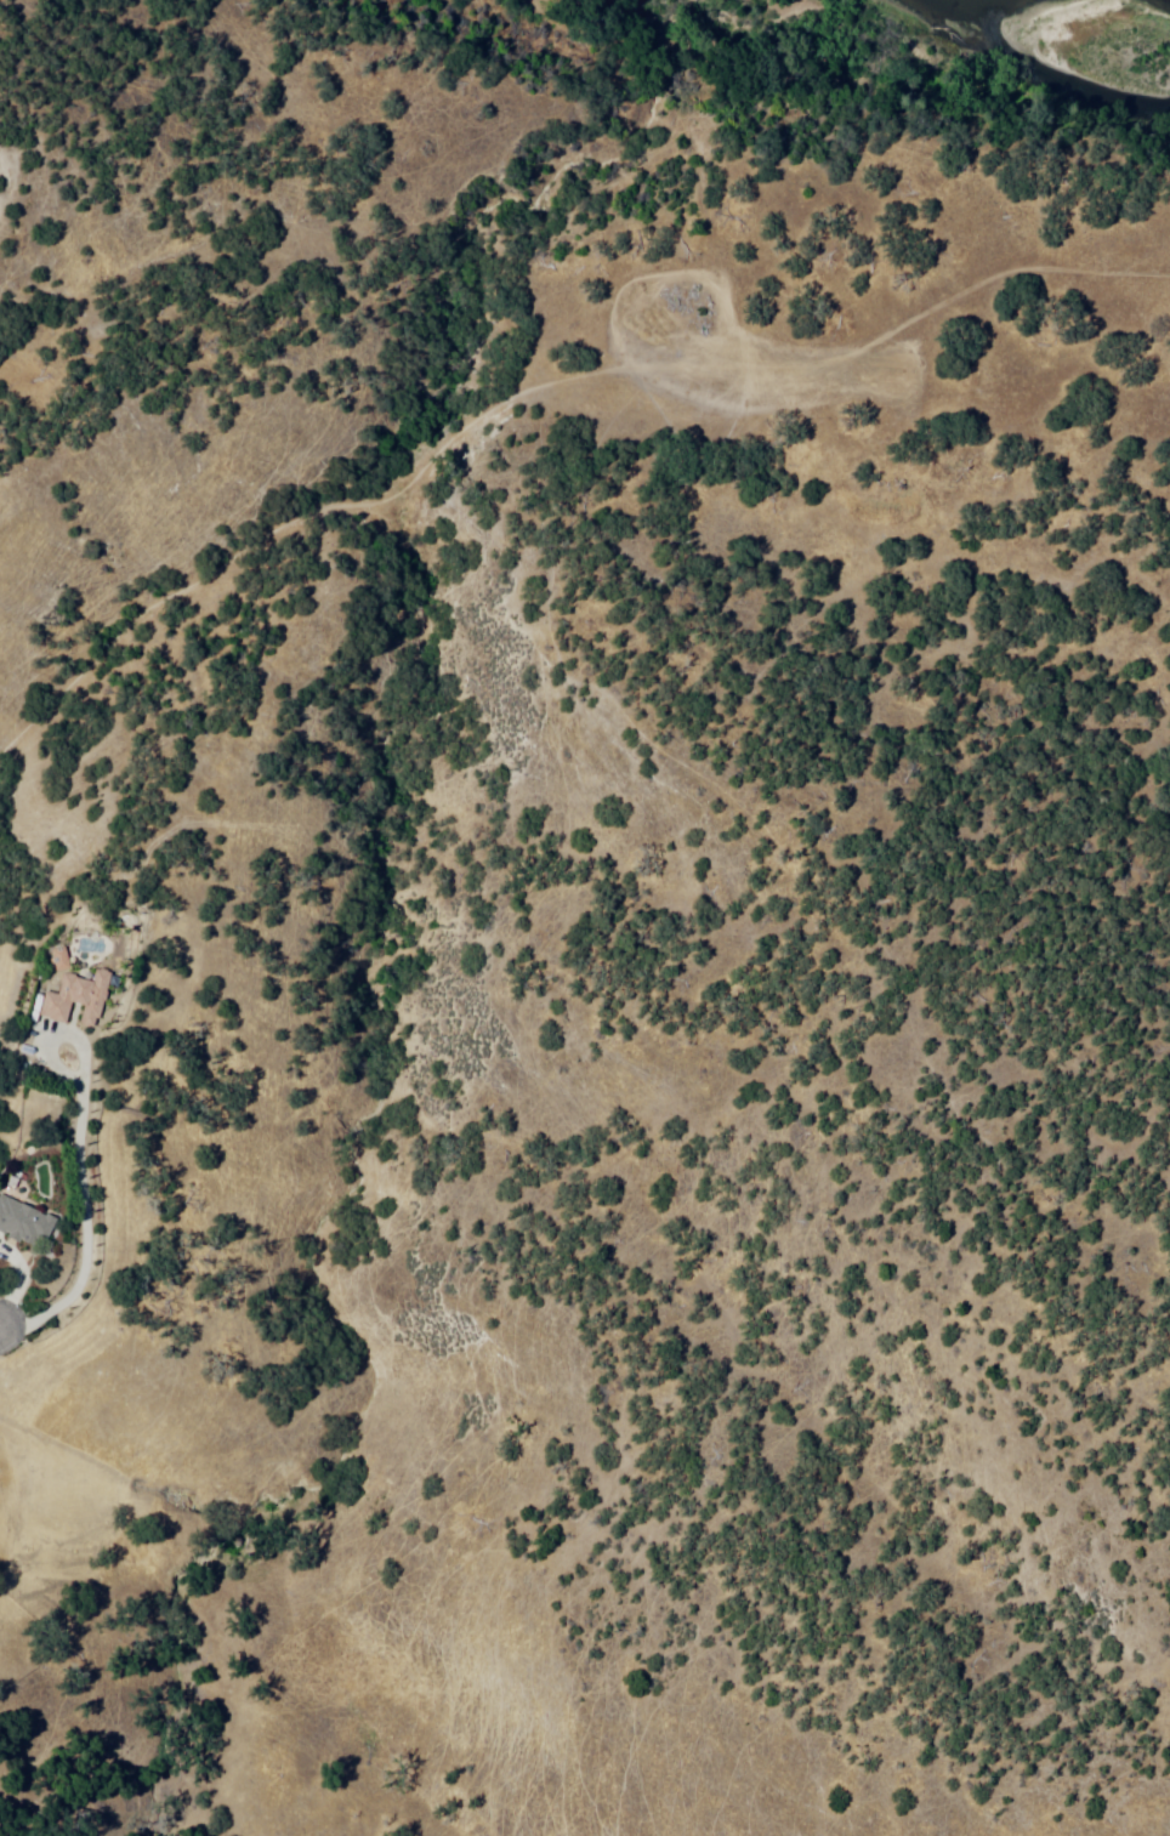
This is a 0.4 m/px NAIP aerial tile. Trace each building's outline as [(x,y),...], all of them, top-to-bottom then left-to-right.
[(46,994),(40,1019),(68,1025),(72,1004),(86,1006),(83,1029),(98,1031),(110,973),(97,971),(95,983),(75,978),(76,976),(67,973),(62,996),(50,994),(46,994)] [(6,1237),(4,1243),(17,1249),(19,1243),(35,1249),(38,1243),(49,1246),(57,1224),(0,1201),(0,1234),(6,1237)]
